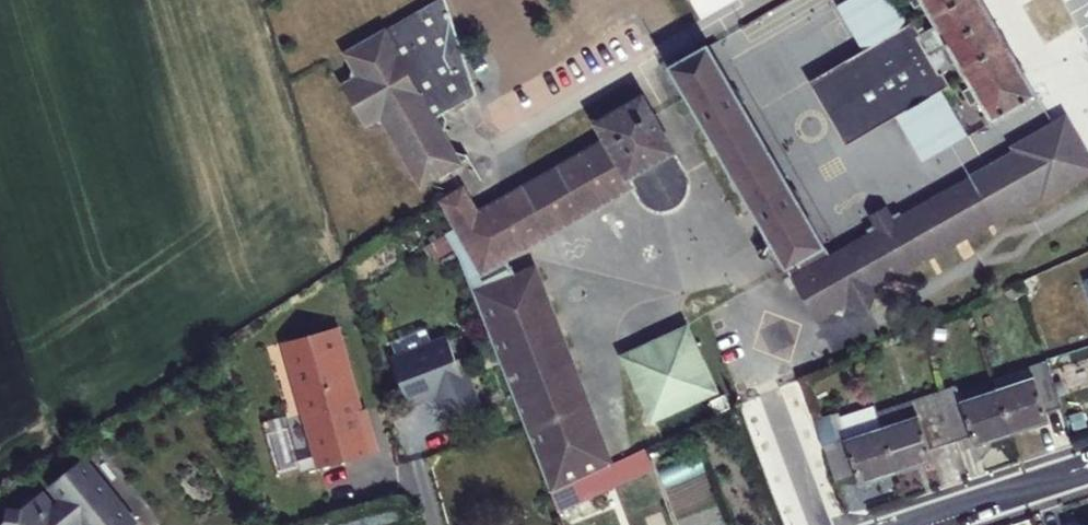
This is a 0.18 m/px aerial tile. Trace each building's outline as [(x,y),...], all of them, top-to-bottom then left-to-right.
[(888,0),(852,0),(833,11),(859,56),(807,86),(824,116),(834,110),(823,90),(910,39),(888,0)] [(909,3),(913,11),(924,5),(936,26),(977,2),(976,0),(915,0),(909,3)] [(977,2),(936,26),(938,29),(919,39),(918,36),(911,40),(922,59),(989,21),(977,2)] [(477,100),(450,8),(353,65),(366,87),(349,97),(372,134),(388,125),(429,194),(476,166),(473,161),(459,158),(446,133),(451,120),(449,116),(477,100)] [(959,63),(963,70),(1004,47),(989,21),(922,59),(935,81),(941,78),(939,75),(959,63)] [(911,40),(910,39),(823,90),(834,110),(922,59),(911,40)] [(970,106),(980,100),(1023,77),(1004,47),(963,70),(972,87),(962,92),(970,106)] [(702,53),(663,75),(724,173),(762,151),(702,53)] [(922,59),(834,110),(847,132),(935,81),(922,59)] [(980,100),(992,120),(1035,97),(1023,77),(980,100)] [(834,110),(824,116),(841,146),(892,116),(919,162),(966,134),(935,81),(847,132),(834,110)] [(442,217),(430,223),(450,258),(522,429),(551,490),(559,512),(656,468),(646,447),(613,462),(523,280),(507,289),(497,268),(624,196),(629,206),(636,212),(642,215),(649,217),(664,213),(670,208),(674,202),(676,197),(677,192),(676,186),(675,180),(633,106),(605,123),(616,141),(600,149),(473,222),(459,198),(438,210),(442,217)] [(844,308),(875,316),(883,285),(886,275),(910,262),(914,268),(1001,220),(1087,172),(1087,148),(1068,116),(1016,145),(1019,150),(975,174),(980,182),(954,196),(950,188),(909,212),(907,208),(898,213),(895,209),(877,219),(880,224),(872,228),(874,231),(827,257),(823,249),(785,270),(784,271),(801,303),(809,299),(844,308)] [(590,131),(600,149),(616,141),(605,123),(590,131)] [(823,249),(762,151),(724,173),(785,270),(823,249)] [(950,188),(954,196),(980,182),(975,174),(950,188)] [(883,285),(914,268),(910,262),(886,275),(883,285)] [(844,308),(809,299),(801,303),(813,325),(844,308)] [(625,354),(654,419),(716,391),(687,326),(625,354)] [(327,327),(272,343),(310,468),(369,451),(360,420),(356,421),(352,409),(327,327)] [(451,362),(441,339),(386,362),(405,407),(433,396),(443,420),(475,406),(456,360),(451,362)] [(996,379),(999,388),(1014,433),(1052,420),(1048,410),(1061,406),(1046,362),(996,379)] [(959,388),(944,394),(960,441),(973,436),(976,446),(1014,433),(999,388),(963,401),(959,388)] [(960,441),(944,394),(881,416),(901,472),(940,458),(936,449),(960,441)] [(901,472),(881,416),(878,408),(843,420),(841,413),(825,419),(847,482),(864,476),(867,484),(901,472)] [(73,469),(40,496),(52,510),(43,517),(32,503),(12,519),(0,519),(0,524),(118,524),(73,469)]
